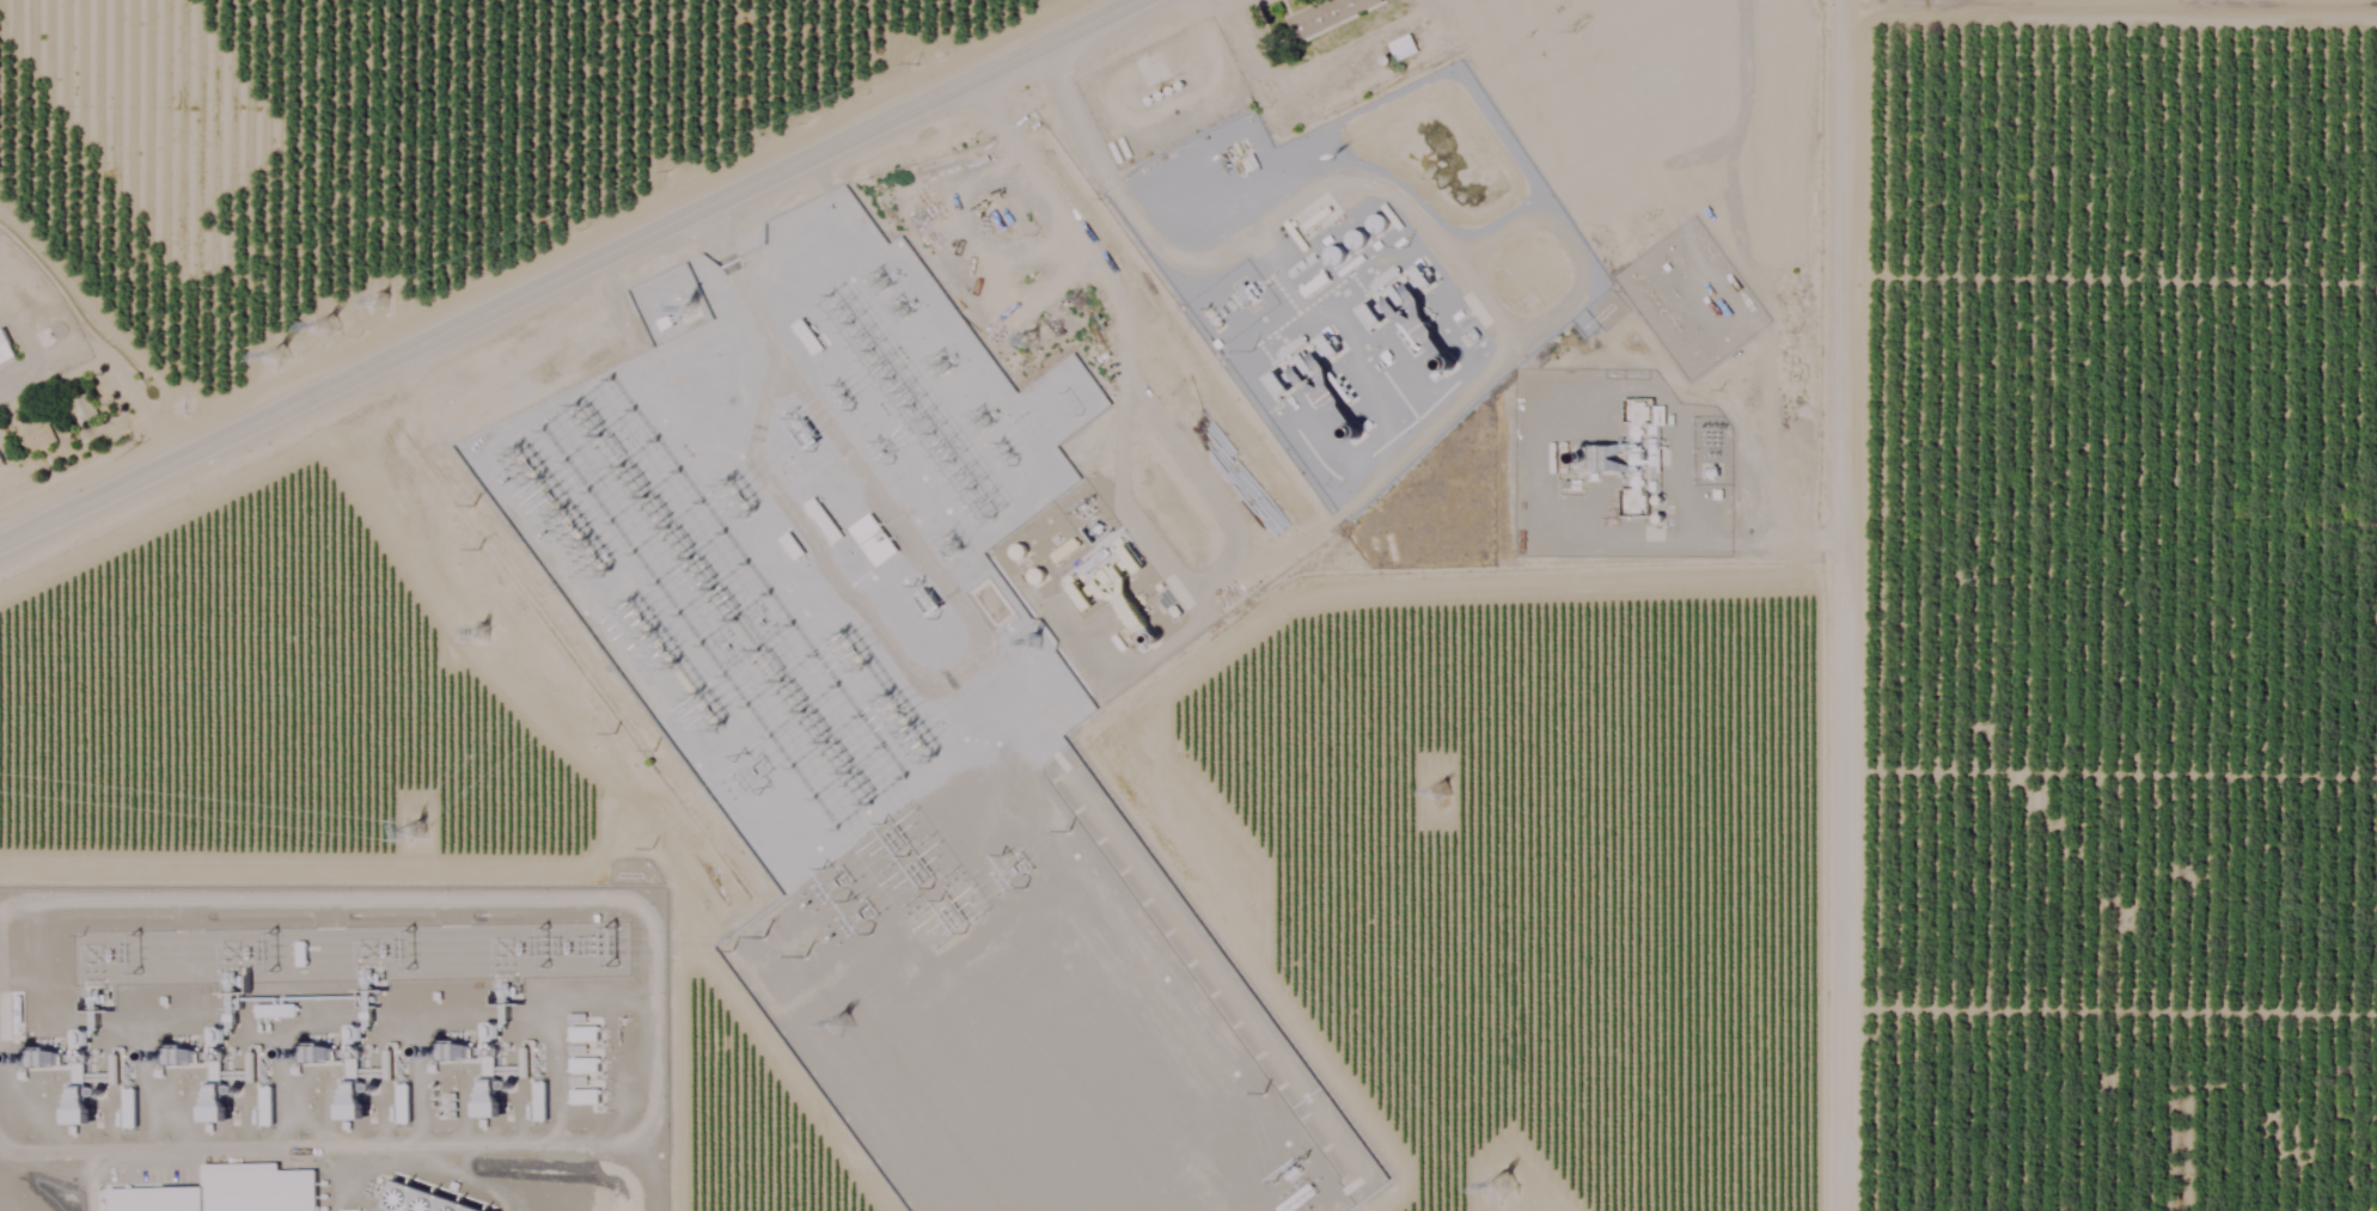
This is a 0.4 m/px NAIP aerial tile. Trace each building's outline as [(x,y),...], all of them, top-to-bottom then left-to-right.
[(1298,38),(1384,1),(1383,0),(1319,0),(1287,14),(1298,38)] [(1350,255),(1340,240),(1323,251),(1332,266),(1350,255)] [(1404,280),(1373,303),(1370,299),(1362,305),(1377,325),(1397,310),(1435,363),(1454,349),(1404,280)] [(815,354),(826,346),(803,316),(792,324),(815,354)] [(17,355),(4,326),(0,328),(0,362),(17,355)] [(81,425),(100,416),(88,390),(69,399),(81,425)] [(56,439),(49,422),(23,434),(30,450),(56,439)] [(1648,491),(1642,491),(1641,473),(1632,473),(1632,486),(1623,487),(1623,513),(1649,512),(1648,491)] [(844,535),(815,495),(805,503),(834,542),(844,535)] [(850,525),(874,566),(898,552),(874,511),(850,525)] [(797,558),(806,549),(788,530),(779,538),(797,558)] [(1049,553),(1055,561),(1080,544),(1075,536),(1049,553)] [(1134,605),(1121,574),(1120,579),(1112,576),(1108,586),(1104,575),(1106,576),(1108,570),(1114,572),(1115,568),(1106,564),(1102,574),(1097,576),(1092,591),(1126,603),(1124,609),(1132,612),(1135,610),(1142,613),(1139,606),(1134,605)] [(256,1016),(296,1014),(295,1002),(255,1004),(256,1016)] [(598,1025),(570,1026),(570,1041),(598,1040),(598,1025)] [(494,1056),(484,1056),(484,1082),(494,1083),(494,1056)] [(600,1071),(599,1056),(571,1057),(571,1072),(600,1071)] [(209,1122),(226,1121),(224,1059),(206,1060),(209,1122)] [(73,1062),(73,1079),(77,1079),(78,1086),(69,1087),(71,1124),(88,1124),(86,1062),(73,1062)] [(344,1120),(364,1119),(362,1079),(343,1080),(344,1120)] [(546,1081),(534,1081),(535,1120),(547,1119),(546,1081)] [(501,1117),(501,1087),(481,1087),(481,1117),(501,1117)] [(135,1088),(123,1088),(123,1127),(136,1127),(135,1088)] [(600,1088),(571,1088),(572,1103),(600,1103),(600,1088)] [(409,1122),(410,1095),(398,1095),(397,1122),(409,1122)] [(203,1186),(109,1187),(110,1210),(317,1210),(316,1169),(279,1169),(279,1162),(203,1163),(203,1186)] [(503,1210),(391,1174),(379,1210),(503,1210)]
